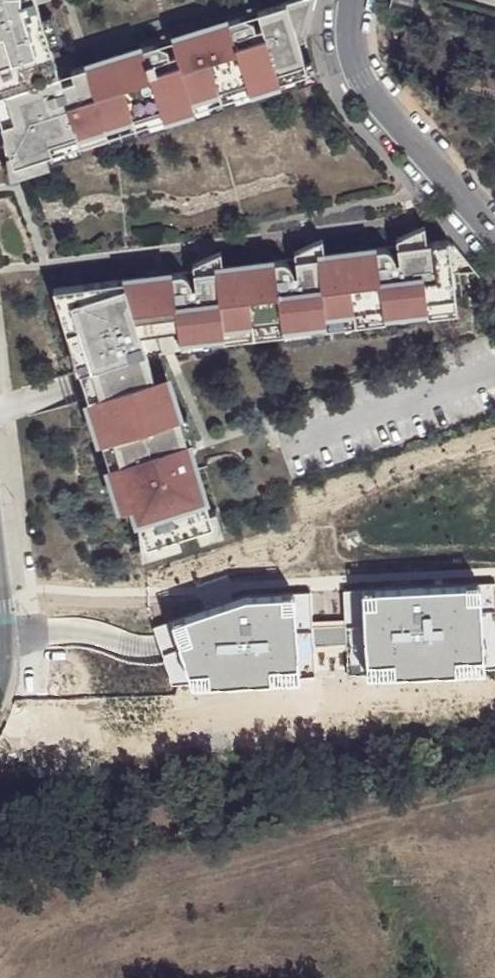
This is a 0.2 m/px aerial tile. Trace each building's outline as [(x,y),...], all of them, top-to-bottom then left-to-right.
[(0,92),(0,116),(2,123),(17,171),(33,166),(55,159),(111,141),(125,137),(154,128),(181,119),(211,110),(226,106),(266,93),(298,83),(310,79),(299,43),(305,41),(314,8),(316,0),(297,0),(259,12),(229,21),(172,39),(142,48),(72,70),(59,74),(0,92)] [(59,74),(57,68),(50,46),(42,18),(37,4),(36,0),(0,0),(0,92),(59,74)] [(227,15),(229,21),(259,12),(257,6),(227,15)] [(52,15),(42,18),(50,46),(61,43),(52,15)] [(140,43),(142,48),(172,39),(170,33),(140,43)] [(71,64),(57,68),(59,74),(72,70),(71,64)] [(298,83),(266,93),(267,98),(299,88),(298,83)] [(226,106),(211,110),(213,115),(227,111),(226,106)] [(154,128),(155,133),(183,125),(181,119),(154,128)] [(125,137),(111,141),(112,147),(127,142),(125,137)] [(55,159),(33,166),(34,171),(57,164),(55,159)] [(476,269),(454,245),(449,245),(449,241),(426,243),(421,244),(419,227),(395,238),(396,247),(324,256),(319,257),(317,240),(292,251),(294,260),(221,268),(216,269),(214,253),(189,264),(191,272),(54,289),(61,314),(73,311),(135,513),(139,526),(145,524),(149,538),(178,529),(181,541),(197,536),(193,524),(211,519),(189,451),(181,422),(174,402),(163,405),(156,381),(151,382),(136,336),(130,316),(173,311),(175,331),(175,333),(456,299),(453,272),(476,269)] [(456,299),(175,333),(178,350),(458,315),(456,299)] [(73,311),(61,314),(125,516),(135,513),(73,311)] [(173,311),(130,316),(136,336),(175,331),(173,311)] [(167,377),(156,381),(163,405),(174,402),(167,377)] [(193,418),(181,422),(189,451),(202,447),(193,418)] [(211,519),(193,524),(197,536),(200,547),(225,539),(218,517),(211,519)] [(145,524),(139,526),(145,564),(184,552),(181,541),(178,529),(149,538),(145,524)]
